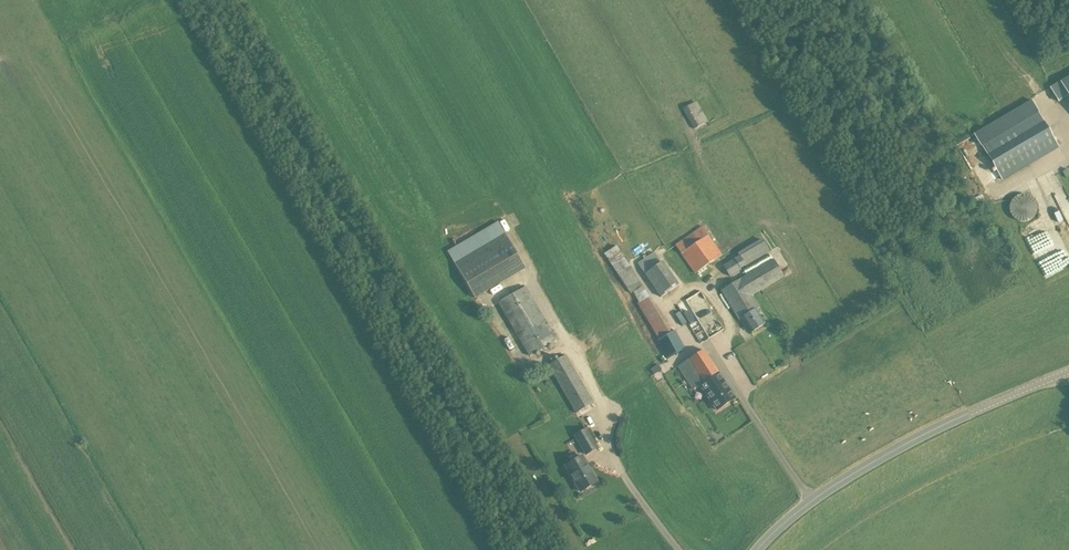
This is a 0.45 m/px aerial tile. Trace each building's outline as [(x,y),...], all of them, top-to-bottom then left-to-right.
[(1050,88),(1058,101),(1067,96),(1068,98),(1068,77),(1060,82),(1050,88)] [(694,129),(707,121),(696,102),(683,109),(694,129)] [(1002,181),(1059,147),(1038,112),(981,145),(1002,181)] [(982,203),(992,197),(989,193),(979,198),(982,203)] [(1014,218),(1016,219),(1018,220),(1021,221),(1023,221),(1026,221),(1029,220),(1031,219),(1033,217),(1035,215),(1036,213),(1037,211),(1037,208),(1037,205),(1036,203),(1035,201),(1033,198),(1031,197),(1029,195),(1027,194),(1024,194),(1022,194),(1019,195),(1017,196),(1014,197),(1013,199),(1011,201),(1010,203),(1010,206),(1009,209),(1010,211),(1011,214),(1012,216),(1014,218)] [(475,298),(526,268),(499,222),(448,252),(475,298)] [(715,245),(702,226),(675,245),(695,274),(723,255),(715,245)] [(1024,233),(1045,278),(1059,271),(1039,226),(1024,233)] [(730,277),(741,270),(740,269),(769,251),(762,238),(737,253),(739,256),(734,259),(734,260),(723,266),(730,277)] [(650,297),(643,286),(617,246),(604,254),(631,294),(633,292),(639,302),(637,303),(659,339),(657,341),(667,359),(686,349),(676,330),(672,333),(660,314),(650,296),(650,297)] [(682,284),(667,261),(664,263),(656,251),(639,261),(662,297),(682,284)] [(765,325),(756,310),(760,307),(753,296),(784,277),(774,259),(720,291),(739,321),(743,318),(751,333),(765,325)] [(530,356),(557,340),(526,287),(498,303),(530,356)] [(705,289),(678,304),(700,343),(727,328),(705,289)] [(704,350),(677,367),(692,390),(701,384),(707,393),(706,394),(717,411),(732,401),(722,385),(726,383),(704,350)] [(576,413),(594,403),(566,355),(548,365),(576,413)] [(658,364),(650,369),(654,375),(662,369),(658,364)] [(586,455),(597,448),(586,429),(575,435),(586,455)] [(581,492),(597,482),(582,456),(566,466),(581,492)]
